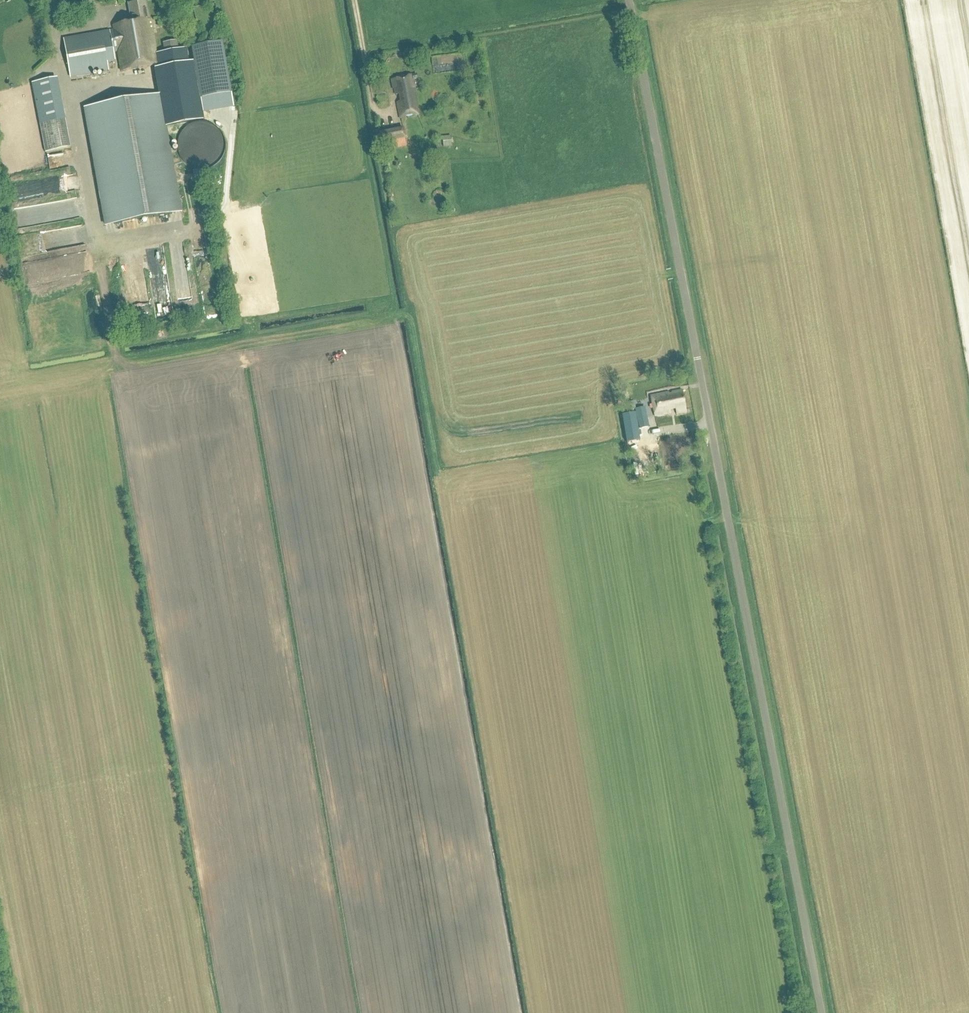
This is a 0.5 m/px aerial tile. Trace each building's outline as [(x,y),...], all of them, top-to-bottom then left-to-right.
[(196,76),(194,65),(190,65),(187,49),(178,50),(164,53),(157,54),(151,19),(148,20),(145,2),(128,5),(132,23),(114,26),(115,31),(64,40),(70,77),(108,71),(107,62),(115,61),(113,52),(117,51),(121,72),(158,65),(169,126),(199,121),(192,77),(196,76)] [(194,65),(196,76),(200,100),(232,94),(223,43),(191,48),(194,65)] [(416,75),(391,80),(393,90),(394,96),(396,96),(398,95),(399,102),(396,103),(399,119),(401,119),(419,115),(413,87),(414,87),(413,81),(417,80),(416,75)] [(32,84),(40,124),(40,125),(65,120),(65,119),(57,79),(32,84)] [(377,95),(385,94),(383,83),(375,85),(377,95)] [(85,109),(106,226),(181,213),(160,96),(85,109)] [(407,147),(403,128),(377,133),(380,144),(381,144),(383,151),(407,147)] [(443,147),(451,147),(450,137),(442,137),(443,147)] [(675,414),(686,412),(681,390),(671,392),(671,394),(669,394),(669,393),(649,397),(654,417),(669,413),(668,410),(674,409),(675,414)] [(634,410),(638,426),(649,424),(646,408),(634,410)] [(629,420),(636,419),(635,412),(627,413),(629,420)]
